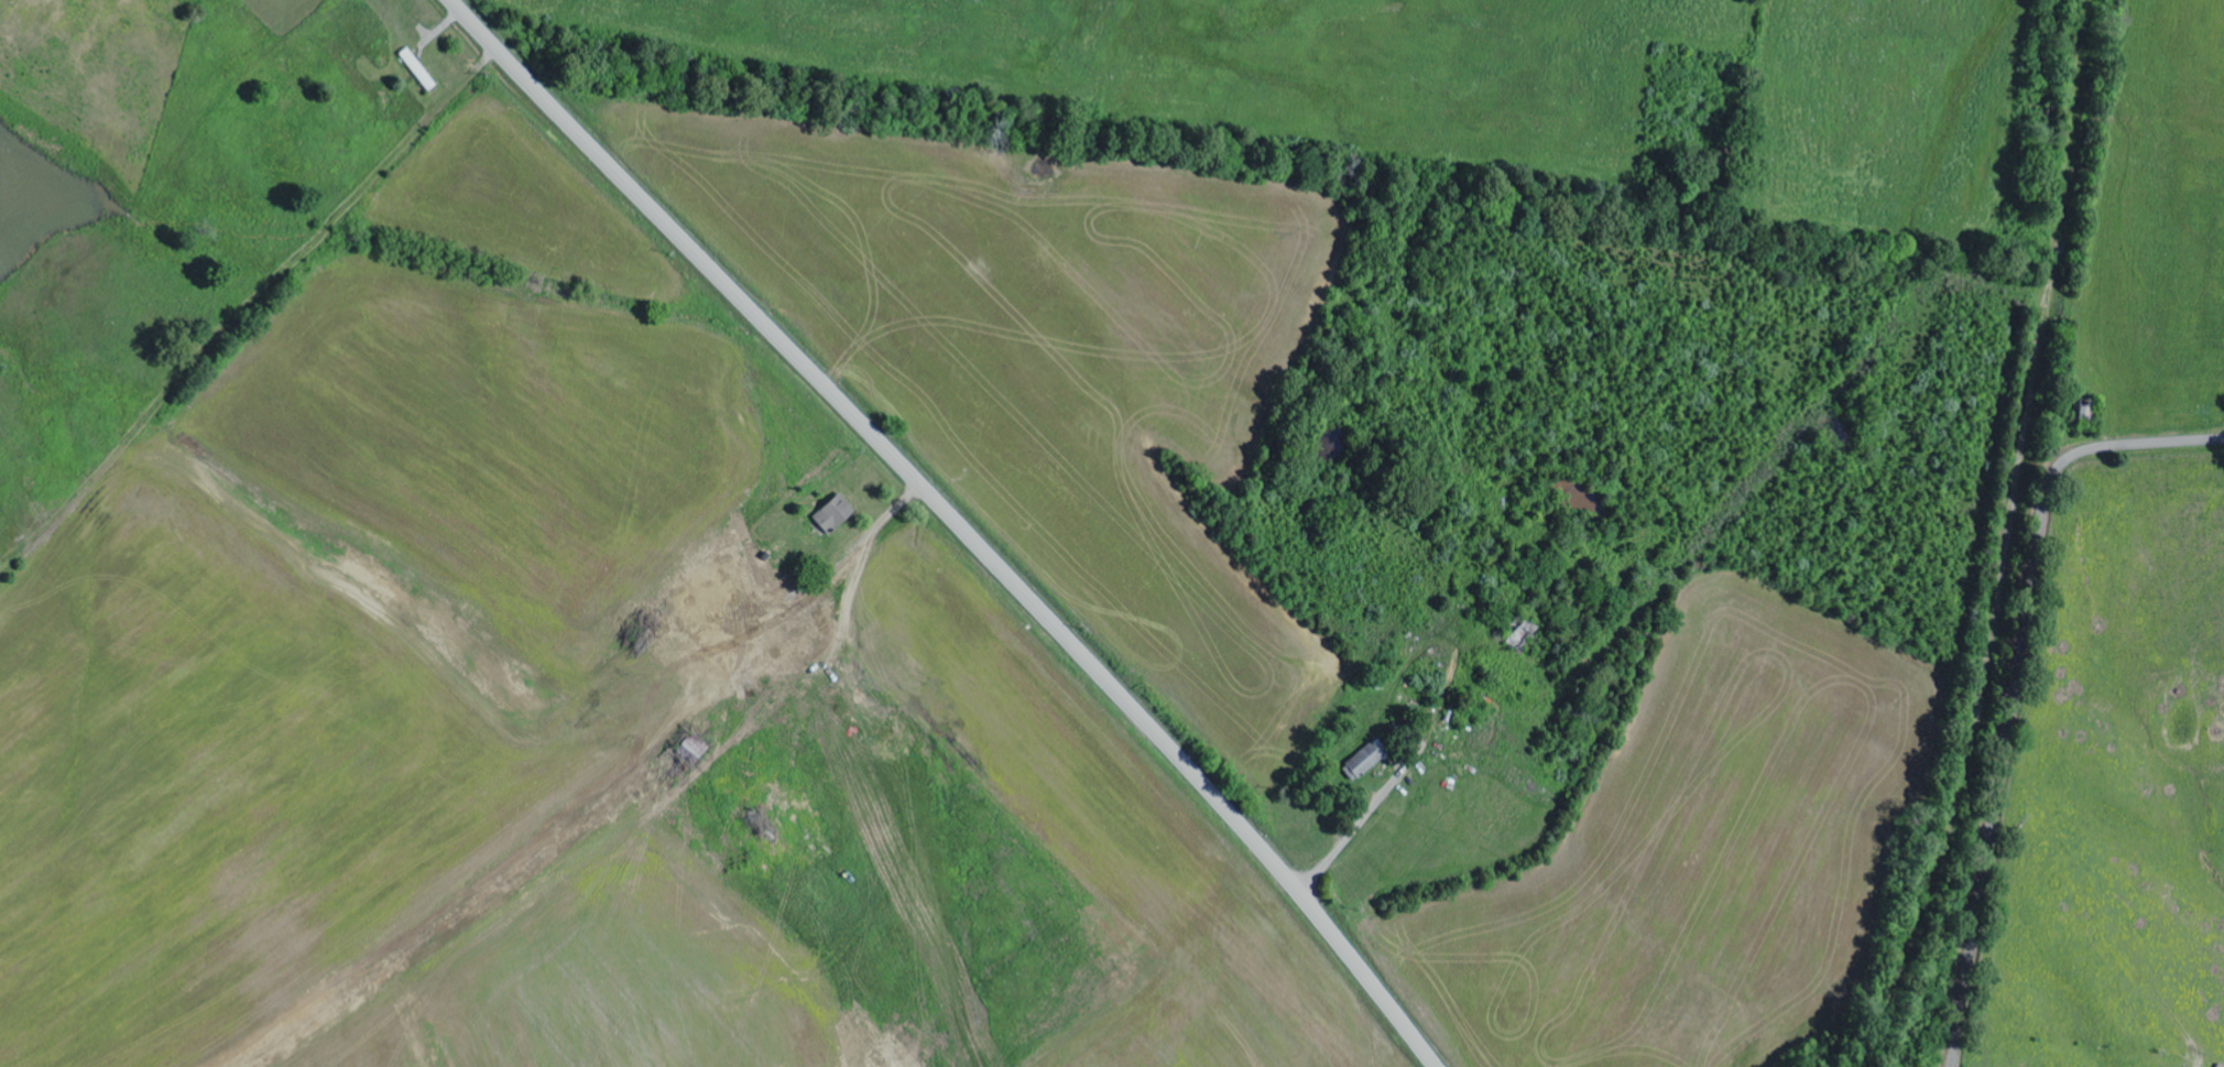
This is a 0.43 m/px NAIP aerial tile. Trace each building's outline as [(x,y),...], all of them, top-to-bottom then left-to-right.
[(833,535),(857,511),(840,494),(816,518),(833,535)] [(664,760),(679,777),(704,754),(689,737),(664,760)] [(1357,781),(1392,755),(1380,739),(1345,766),(1357,781)] [(791,813),(798,806),(772,782),(748,808),(765,824),(782,805),(791,813)]
